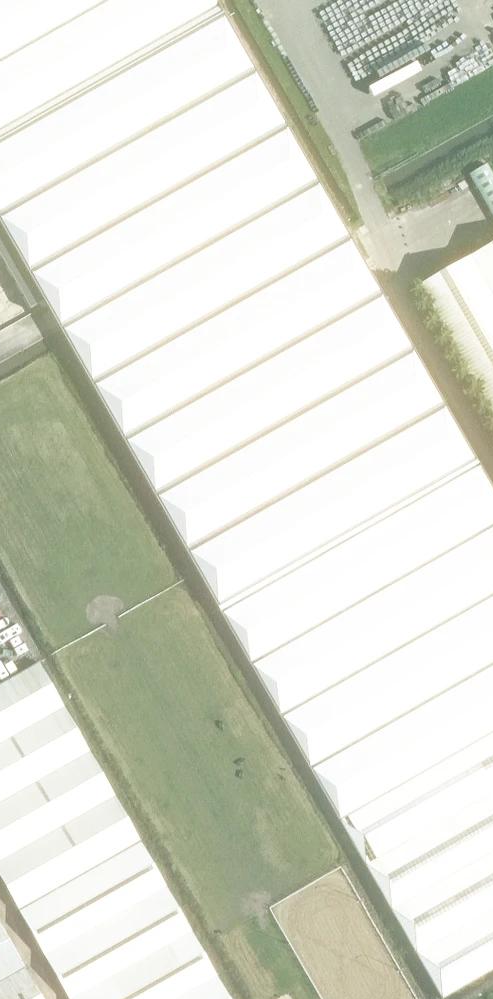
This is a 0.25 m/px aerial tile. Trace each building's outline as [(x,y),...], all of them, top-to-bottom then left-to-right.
[(215,0),(0,0),(0,224),(441,998),(442,998),(492,970),(492,490),(223,15),(215,0)] [(471,171),(492,211),(492,169),(489,161),(471,171)] [(417,287),(492,421),(492,243),(417,287)] [(68,998),(224,998),(59,655),(0,683),(0,858),(68,998)] [(0,910),(0,998),(47,998),(0,910)] [(458,995),(460,998),(477,998),(492,989),(492,974),(458,995)]
